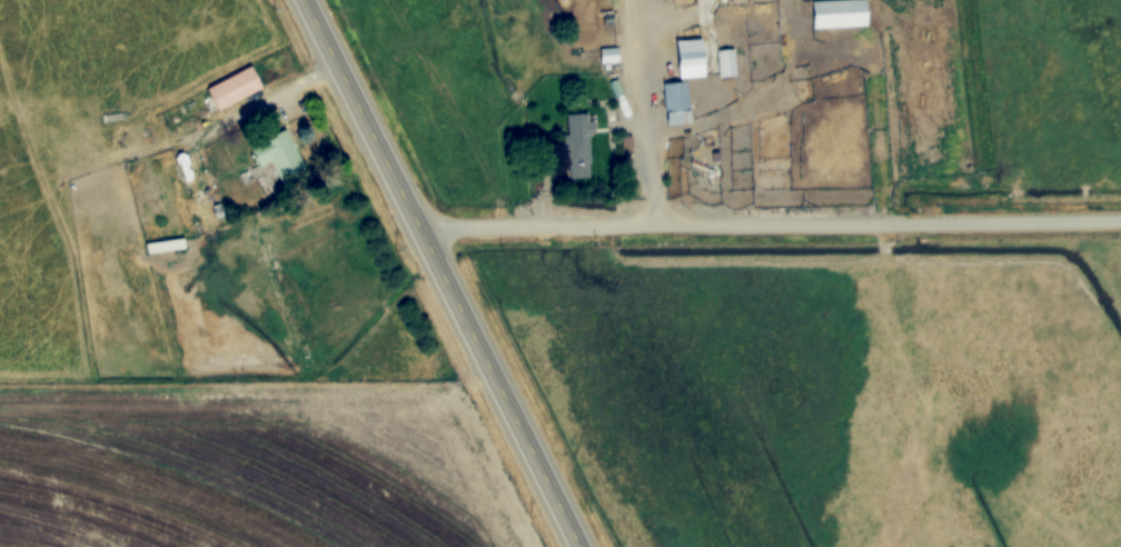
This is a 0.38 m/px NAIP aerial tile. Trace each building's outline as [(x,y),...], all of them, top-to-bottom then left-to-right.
[(868,0),(850,0),(813,0),(813,28),(869,28),(868,0)] [(707,76),(706,39),(678,40),(678,77),(707,76)] [(619,61),(617,48),(600,51),(603,64),(619,61)] [(735,49),(719,49),(719,77),(735,77),(735,49)] [(218,109),(264,89),(254,67),(208,87),(218,109)] [(664,82),(665,121),(690,120),(690,82),(664,82)] [(566,115),(568,179),(592,178),(591,133),(596,133),(596,121),(589,121),(589,114),(566,115)] [(272,161),(282,184),(308,174),(288,129),(252,145),(261,166),(272,161)] [(144,243),(146,254),(186,250),(185,238),(144,243)]
